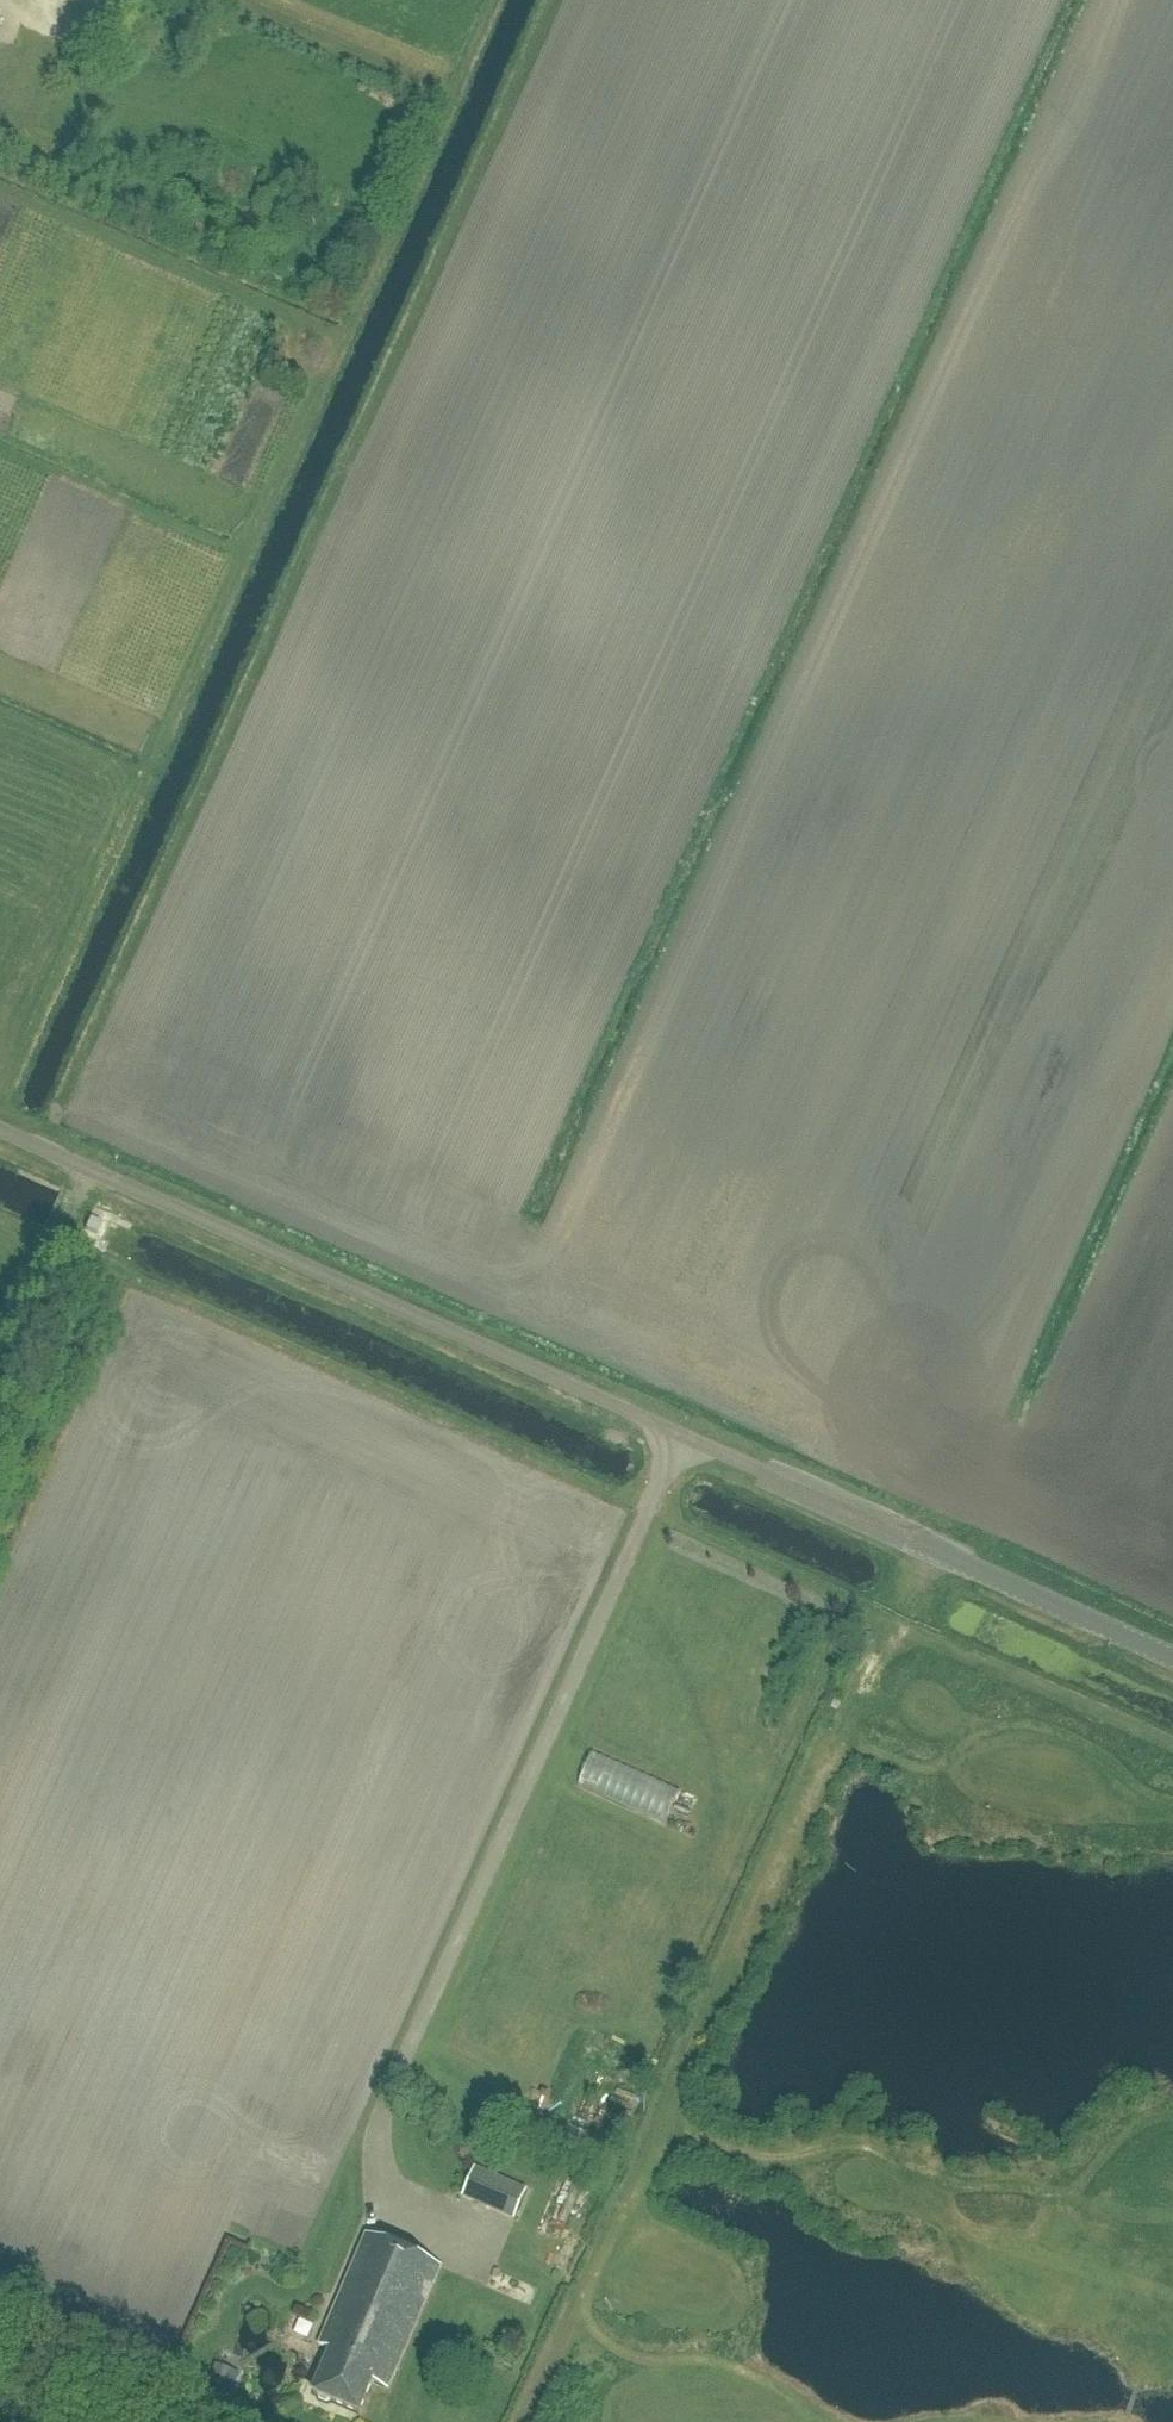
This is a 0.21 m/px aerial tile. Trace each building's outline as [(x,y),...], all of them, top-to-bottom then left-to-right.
[(515,2222),(528,2191),(475,2169),(462,2199),(515,2222)] [(389,2392),(441,2269),(366,2237),(319,2347),(328,2351),(320,2369),(324,2371),(314,2395),(360,2415),(373,2385),(389,2392)]
